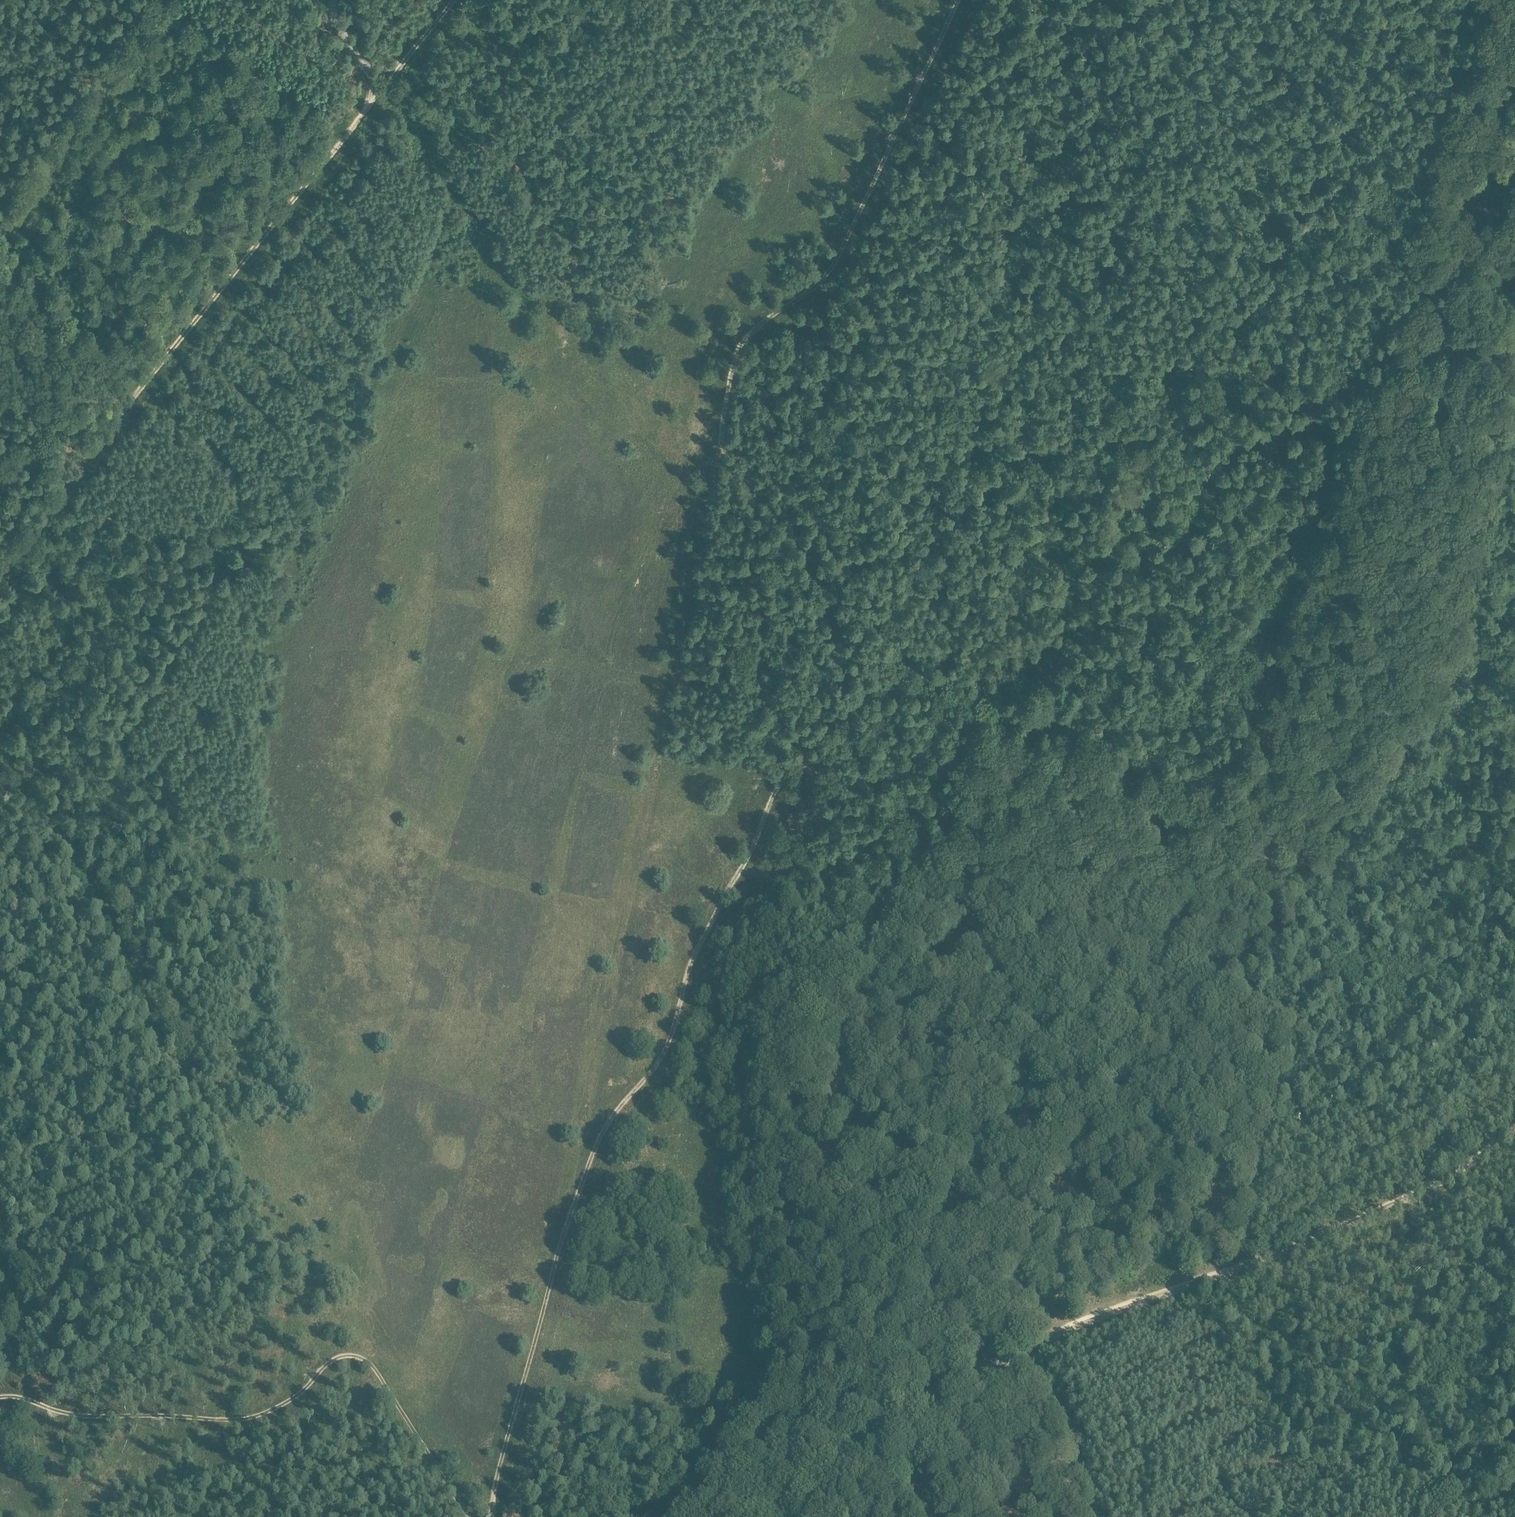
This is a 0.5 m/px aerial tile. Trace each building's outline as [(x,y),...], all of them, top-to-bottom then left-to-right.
[(783,790),(776,796),(782,803),(789,797),(783,790)]
